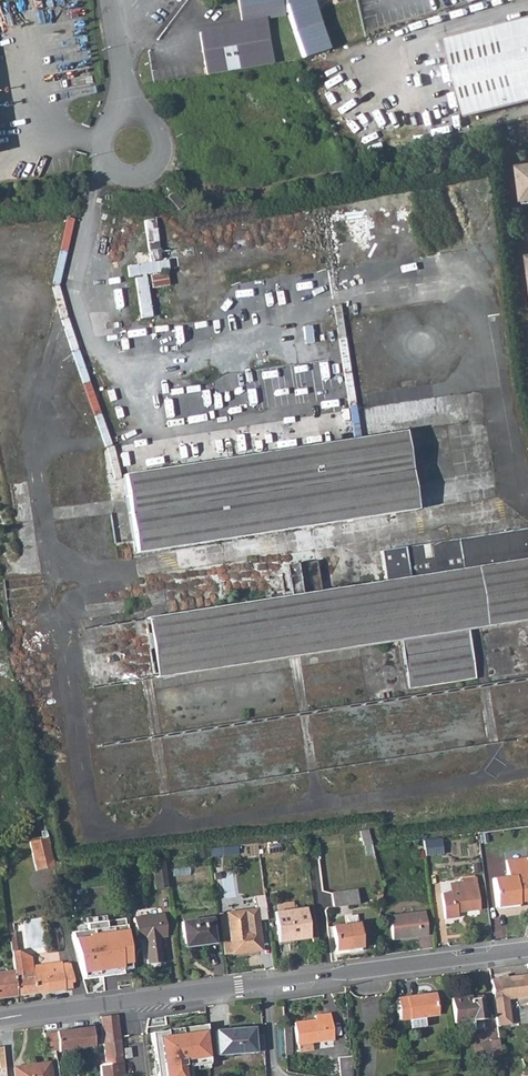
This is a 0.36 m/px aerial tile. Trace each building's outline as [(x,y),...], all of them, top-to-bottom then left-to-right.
[(207,74),(249,67),(272,63),(264,16),(283,12),(281,0),(239,0),(243,24),(199,31),(207,74)] [(284,4),(302,57),(328,49),(311,0),(298,0),(284,4)] [(458,34),(447,36),(460,85),(468,115),(527,101),(527,16),(458,34)] [(170,192),(163,198),(175,211),(182,205),(170,192)] [(128,265),(129,274),(180,268),(178,247),(160,250),(156,218),(145,219),(149,250),(137,252),(138,263),(128,265)] [(153,272),(153,284),(168,284),(168,272),(153,272)] [(150,275),(138,276),(139,317),(150,316),(150,275)] [(242,283),(245,299),(265,296),(262,280),(242,283)] [(207,401),(192,404),(194,419),(210,417),(207,401)] [(401,433),(122,473),(133,551),(411,510),(401,433)] [(143,618),(152,678),(399,641),(405,689),(473,678),(466,630),(527,621),(527,528),(378,550),(381,581),(318,591),(314,561),(283,565),(286,596),(143,618)] [(36,871),(54,866),(47,838),(29,842),(36,871)] [(441,840),(423,842),(425,858),(443,855),(441,840)] [(279,842),(268,844),(269,850),(279,849),(279,842)] [(492,878),(496,907),(518,904),(518,901),(527,900),(527,863),(527,857),(505,860),(507,876),(492,878)] [(462,891),(450,892),(441,893),(444,919),(457,917),(456,910),(460,910),(461,912),(479,910),(475,877),(461,878),(461,882),(462,891)] [(461,882),(449,884),(450,892),(462,891),(461,882)] [(356,890),(331,893),(332,907),(358,904),(356,890)] [(227,912),(232,953),(261,950),(255,908),(227,912)] [(304,909),(274,913),(278,942),(308,938),(304,909)] [(422,912),(388,916),(392,940),(426,935),(422,912)] [(162,914),(133,919),(136,940),(144,940),(147,964),(161,962),(158,938),(165,937),(162,914)] [(180,922),(183,944),(199,942),(199,946),(213,944),(210,919),(180,922)] [(356,924),(332,927),(335,951),(359,947),(356,924)] [(61,926),(49,929),(53,949),(65,946),(61,926)] [(125,929),(73,936),(83,974),(132,967),(125,929)] [(12,954),(11,955),(12,963),(13,971),(16,996),(71,988),(71,982),(74,982),(70,969),(62,970),(61,966),(49,967),(49,966),(31,968),(30,959),(19,953),(16,954),(12,954)] [(13,971),(0,973),(0,998),(16,996),(13,971)] [(496,1026),(510,1024),(507,999),(527,996),(527,975),(490,980),(496,1026)] [(432,994),(395,999),(398,1021),(409,1019),(410,1029),(423,1027),(422,1017),(434,1015),(432,994)] [(469,996),(449,999),(453,1024),(461,1023),(462,1032),(474,1030),(473,1020),(484,1019),(481,998),(469,999),(469,996)] [(117,1015),(100,1017),(103,1044),(121,1042),(117,1015)] [(329,1019),(314,1021),(293,1023),(296,1044),(332,1039),(329,1019)] [(155,1033),(160,1075),(191,1075),(190,1064),(210,1061),(206,1026),(155,1033)] [(91,1027),(56,1032),(58,1050),(93,1046),(91,1027)] [(263,1052),(261,1035),(253,1036),(252,1028),(214,1031),(216,1055),(263,1052)] [(58,1050),(56,1032),(43,1034),(45,1052),(58,1050)] [(498,1039),(489,1040),(492,1056),(500,1055),(498,1039)] [(121,1042),(103,1044),(105,1058),(108,1058),(109,1065),(123,1063),(121,1042)] [(338,1058),(339,1075),(352,1075),(350,1056),(338,1058)] [(13,1068),(14,1075),(50,1075),(48,1063),(13,1068)] [(100,1066),(101,1075),(125,1075),(123,1063),(109,1065),(100,1066)]
